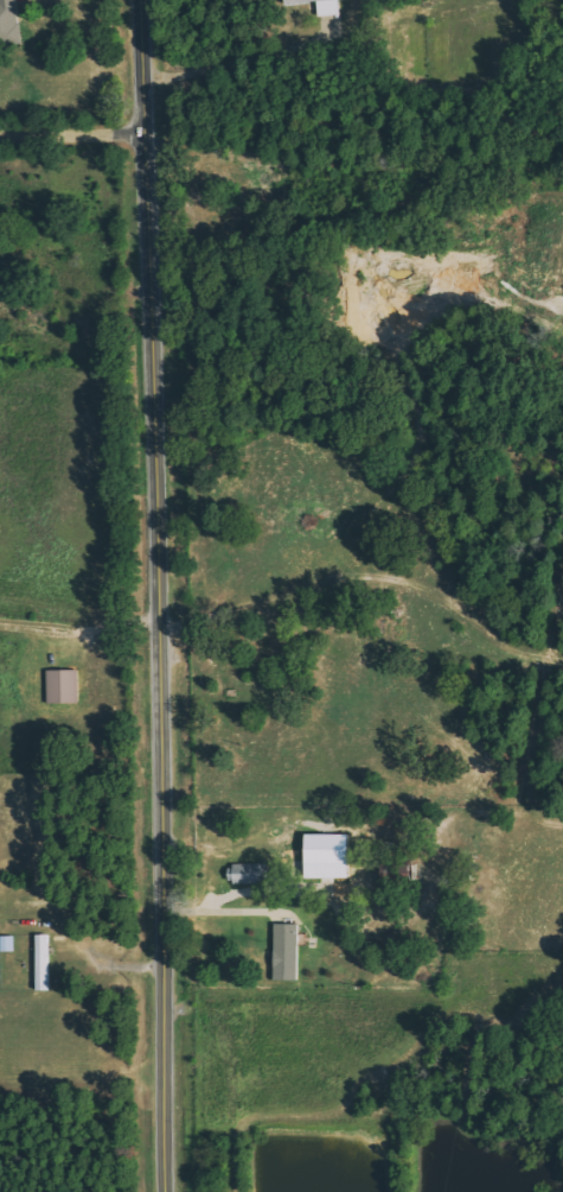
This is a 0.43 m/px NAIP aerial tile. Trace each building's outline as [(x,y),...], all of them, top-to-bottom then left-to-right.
[(17,0),(0,0),(0,46),(22,44),(17,0)] [(285,4),(317,1),(319,17),(341,15),(340,0),(285,0),(285,4)] [(79,703),(78,670),(48,670),(48,703),(79,703)] [(350,879),(349,834),(306,835),(306,880),(350,879)] [(262,884),(262,865),(229,865),(229,885),(262,884)] [(274,981),(299,981),(299,925),(275,924),(274,981)] [(48,935),(37,935),(37,991),(49,991),(48,935)]
